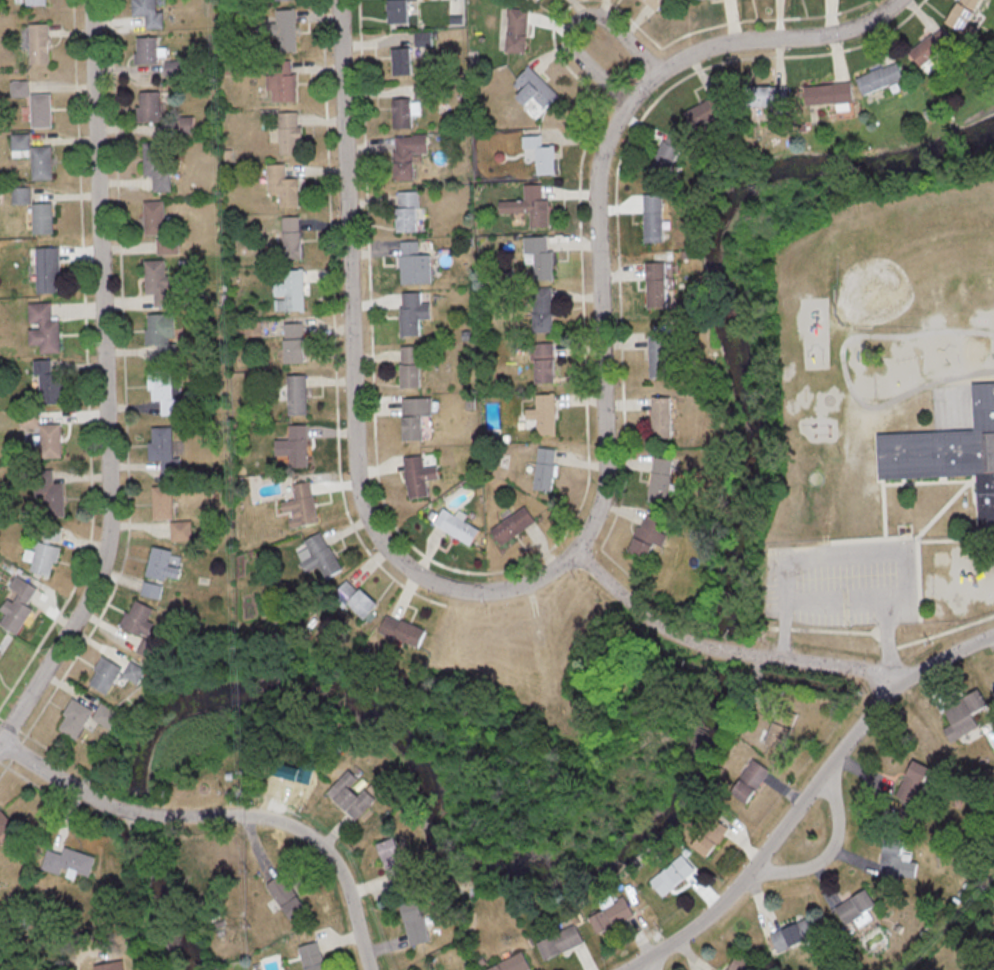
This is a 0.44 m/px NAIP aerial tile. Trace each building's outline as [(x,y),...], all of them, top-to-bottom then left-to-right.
[(134,15),(145,15),(146,27),(163,27),(163,11),(156,11),(156,0),(133,0),(134,15)] [(389,23),(410,22),(410,0),(389,0),(389,23)] [(654,10),(664,0),(643,0),(654,10)] [(275,9),(276,23),(268,23),(269,35),(278,35),(279,51),(297,50),(296,8),(275,9)] [(530,8),(508,8),(506,51),(528,52),(530,8)] [(50,63),(48,22),(22,23),(22,44),(29,44),(30,64),(50,63)] [(136,36),(136,63),(157,63),(158,37),(136,36)] [(413,74),(412,47),(392,48),(393,74),(413,74)] [(165,60),(165,71),(181,71),(182,60),(165,60)] [(910,82),(906,65),(862,74),(866,92),(910,82)] [(523,89),(515,96),(534,115),(557,92),(530,66),(515,81),(523,89)] [(297,100),(297,74),(266,74),(267,90),(273,90),(273,101),(297,100)] [(415,98),(431,98),(430,83),(415,84),(415,98)] [(856,103),(855,83),(804,84),(804,104),(856,103)] [(160,121),(159,90),(138,91),(139,122),(160,121)] [(50,92),(30,93),(31,127),(52,126),(50,92)] [(728,112),(720,93),(684,109),(693,128),(728,112)] [(393,127),(413,127),(412,114),(422,114),(421,98),(393,99),(393,127)] [(271,141),(280,141),(280,154),(298,153),(298,140),(302,140),(302,125),(298,125),(297,111),(278,112),(279,126),(271,126),(271,141)] [(11,133),(11,154),(17,154),(17,149),(29,149),(29,133),(11,133)] [(395,178),(415,178),(414,153),(428,153),(428,135),(394,135),(395,178)] [(536,174),(556,173),(555,145),(542,146),(542,135),(522,135),(522,148),(535,148),(536,174)] [(651,166),(676,176),(686,150),(662,141),(651,166)] [(143,175),(152,174),(153,190),(170,190),(169,155),(164,156),(163,142),(143,142),(143,175)] [(31,179),(52,178),(51,145),(31,145),(31,179)] [(298,178),(285,178),(285,163),(267,164),(268,193),(279,193),(280,207),(299,206),(298,178)] [(498,200),(498,211),(529,211),(529,226),(549,226),(549,199),(542,199),(542,183),(523,183),(523,200),(498,200)] [(12,203),(31,203),(31,187),(12,187),(12,203)] [(398,231),(419,231),(418,190),(396,191),(398,231)] [(644,193),(645,241),(665,241),(664,193),(644,193)] [(164,200),(143,200),(144,234),(165,234),(164,200)] [(52,202),(32,203),(32,233),(53,233),(52,202)] [(282,216),(283,258),(302,257),(301,216),(282,216)] [(554,279),(554,250),(547,250),(547,235),(524,236),(524,262),(533,262),(533,280),(554,279)] [(179,253),(178,237),(157,238),(157,254),(179,253)] [(419,240),(400,240),(401,283),(432,282),(431,254),(419,254),(419,240)] [(36,246),(36,292),(57,292),(56,278),(60,278),(59,246),(36,246)] [(144,260),(145,294),(154,293),(154,307),(172,306),(171,287),(174,287),(173,274),(165,274),(164,259),(144,260)] [(646,262),(648,307),(668,306),(667,261),(646,262)] [(305,309),(304,269),(283,269),(283,283),(273,283),(274,297),(277,297),(277,310),(305,309)] [(552,288),(533,289),(534,331),(553,331),(552,288)] [(402,335),(420,334),(420,318),(430,318),(429,301),(421,302),(421,291),(401,292),(402,335)] [(61,351),(59,318),(52,318),(51,301),(28,302),(28,323),(38,322),(39,328),(28,328),(29,344),(42,343),(42,352),(61,351)] [(146,344),(157,344),(158,359),(177,359),(176,342),(173,342),(173,313),(145,313),(146,344)] [(285,362),(304,362),(303,322),(284,323),(285,362)] [(668,335),(649,336),(650,376),(669,376),(668,335)] [(533,343),(535,382),(555,382),(554,342),(533,343)] [(400,345),(401,387),(420,387),(419,345),(400,345)] [(36,359),(38,403),(64,402),(63,372),(51,373),(50,359),(36,359)] [(149,374),(150,400),(160,399),(161,415),(178,414),(178,398),(182,398),(182,372),(149,374)] [(287,374),(288,414),(307,414),(307,374),(287,374)] [(974,384),(976,431),(877,434),(879,479),(978,476),(980,534),(993,534),(993,383),(974,384)] [(557,434),(556,393),(536,393),(536,408),(526,408),(526,427),(537,427),(537,434),(557,434)] [(652,396),(652,436),(672,437),(672,396),(652,396)] [(433,415),(432,397),(403,398),(404,439),(426,439),(425,416),(433,415)] [(40,423),(41,457),(61,456),(61,423),(40,423)] [(309,466),(308,424),(289,424),(289,438),(275,439),(275,455),(289,455),(290,466),(309,466)] [(148,459),(161,459),(162,475),(180,475),(179,456),(173,456),(172,426),(151,426),(151,440),(148,440),(148,459)] [(532,488),(551,491),(557,448),(539,446),(532,488)] [(429,495),(428,479),(440,478),(438,465),(425,467),(423,454),(404,456),(408,497),(429,495)] [(651,502),(671,502),(672,457),(652,457),(651,502)] [(65,516),(64,482),(53,482),(53,469),(44,469),(45,486),(34,486),(35,496),(45,495),(46,517),(65,516)] [(318,522),(311,480),(293,483),(295,498),(282,501),(284,512),(290,511),(293,526),(318,522)] [(153,519),(174,519),(173,485),(152,485),(153,519)] [(501,545),(536,521),(525,505),(490,529),(501,545)] [(479,525),(440,509),(433,526),(473,542),(479,525)] [(662,546),(668,534),(659,530),(664,520),(645,513),(629,550),(647,558),(654,543),(662,546)] [(193,539),(192,520),(172,520),(172,540),(193,539)] [(43,538),(59,542),(62,529),(47,525),(43,538)] [(307,570),(319,564),(326,578),(341,570),(323,531),(305,539),(308,547),(298,552),(307,570)] [(30,570),(50,575),(54,561),(57,562),(61,546),(38,540),(30,570)] [(170,564),(173,550),(153,545),(146,575),(166,580),(167,575),(179,578),(182,566),(170,564)] [(26,604),(36,585),(15,574),(9,587),(19,592),(14,601),(6,598),(0,610),(5,612),(0,622),(0,624),(18,634),(32,607),(26,604)] [(160,599),(164,585),(145,580),(141,594),(160,599)] [(348,601),(365,618),(379,604),(361,587),(348,601)] [(150,620),(155,607),(136,599),(130,612),(127,610),(120,625),(148,637),(155,622),(150,620)] [(420,645),(426,627),(385,615),(380,634),(420,645)] [(158,643),(162,630),(153,626),(148,639),(158,643)] [(161,645),(143,638),(138,652),(155,658),(161,645)] [(109,694),(121,673),(140,684),(148,669),(132,660),(127,668),(104,655),(89,682),(109,694)] [(93,707),(72,698),(59,730),(80,738),(93,707)] [(93,718),(111,728),(120,712),(102,701),(93,718)] [(764,743),(781,749),(790,727),(773,721),(764,743)] [(750,801),(769,768),(753,759),(734,791),(750,801)] [(363,786),(365,783),(349,768),(327,791),(355,819),(376,798),(363,786)] [(14,823),(0,808),(0,835),(14,823)] [(692,845),(707,857),(732,826),(717,814),(692,845)] [(378,842),(390,887),(411,881),(406,864),(412,863),(409,850),(399,853),(395,837),(378,842)] [(97,855),(64,846),(62,853),(49,849),(43,869),(60,874),(62,866),(91,874),(97,855)] [(660,894),(696,872),(686,855),(650,877),(660,894)] [(266,884),(291,919),(307,908),(282,873),(266,884)] [(880,906),(871,890),(838,907),(847,924),(880,906)] [(598,933),(634,914),(626,898),(590,917),(598,933)] [(410,945),(430,940),(420,901),(400,906),(410,945)] [(774,945),(780,943),(782,950),(818,939),(812,920),(770,933),(774,945)] [(584,944),(578,926),(538,939),(543,957),(584,944)] [(305,969),(326,969),(317,940),(298,946),(305,969)] [(484,969),(531,969),(524,952),(483,968),(484,969)] [(752,962),(736,953),(726,969),(747,969),(752,962)] [(125,960),(95,963),(96,969),(126,969),(125,960)]
